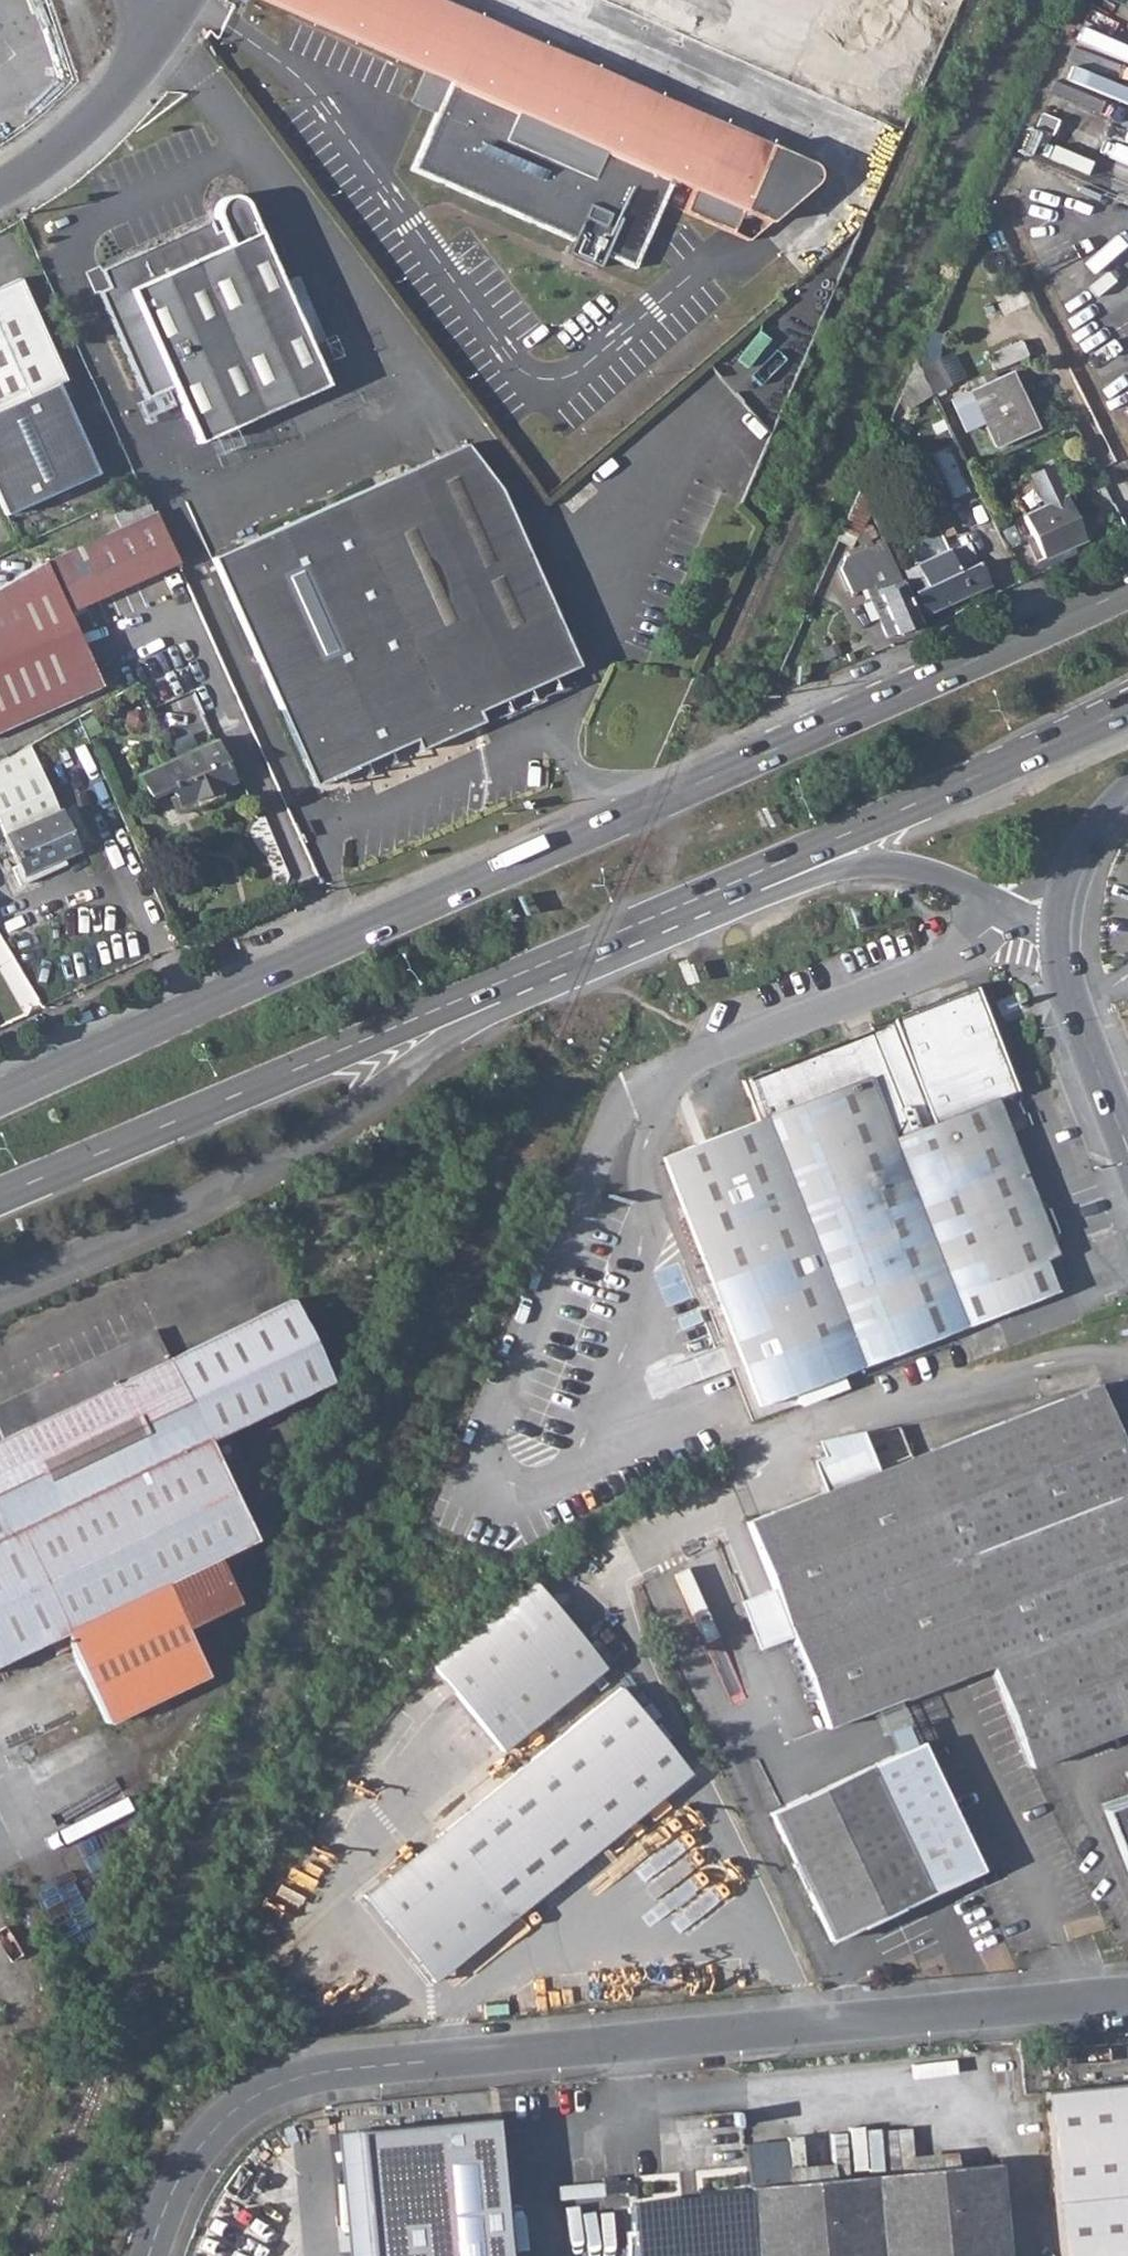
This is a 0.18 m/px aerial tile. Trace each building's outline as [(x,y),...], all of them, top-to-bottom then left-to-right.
[(424,69),(451,83),(437,114),(412,169),(582,245),(577,257),(599,267),(604,254),(634,267),(672,180),(694,190),(684,212),(752,240),(824,185),(827,173),(823,166),(723,124),(716,140),(399,0),(263,0),(424,69)] [(96,291),(146,395),(171,385),(197,441),(325,384),(309,346),(324,339),(296,276),(281,283),(246,205),(241,198),(234,195),(226,195),(220,198),(215,205),(214,213),(216,218),(221,230),(215,232),(209,219),(147,248),(99,269),(107,286),(96,291)] [(0,286),(0,509),(3,514),(94,474),(54,384),(65,379),(19,278),(0,286)] [(1018,340),(988,353),(995,368),(1025,354),(1018,340)] [(937,357),(919,365),(932,391),(949,383),(937,357)] [(913,360),(899,393),(907,408),(930,394),(913,360)] [(976,408),(965,414),(971,427),(982,421),(994,445),(1035,425),(1008,371),(969,390),(976,408)] [(464,444),(213,561),(317,787),(416,742),(421,752),(484,723),(480,713),(582,666),(502,494),(464,444)] [(1025,538),(1035,561),(1054,552),(1058,559),(1071,553),(1068,545),(1097,532),(1091,517),(1077,523),(1050,465),(1029,474),(1044,505),(1023,514),(1033,535),(1025,538)] [(118,525),(46,559),(10,579),(0,586),(0,728),(98,684),(81,645),(67,612),(177,562),(153,510),(150,511),(118,525)] [(894,570),(880,539),(843,556),(839,568),(850,594),(863,587),(877,619),(887,615),(895,633),(917,624),(903,590),(894,570)] [(956,572),(945,548),(914,562),(924,587),(912,592),(922,614),(967,594),(956,572)] [(978,562),(956,572),(967,594),(988,584),(978,562)] [(215,740),(138,773),(149,797),(168,789),(175,804),(232,780),(215,740)] [(0,762),(0,823),(21,867),(14,871),(21,886),(65,866),(62,858),(77,851),(28,746),(0,762)] [(758,1120),(662,1157),(758,1404),(1055,1290),(1044,1260),(1056,1255),(1051,1244),(1035,1202),(996,1101),(1018,1092),(976,984),(868,1025),(870,1030),(740,1081),(758,1120)] [(1035,1202),(1051,1244),(1055,1233),(1046,1208),(1035,1202)] [(61,1630),(105,1722),(205,1674),(183,1627),(235,1601),(214,1557),(253,1538),(217,1464),(205,1439),(226,1429),(330,1380),(291,1300),(167,1359),(153,1329),(0,1403),(0,1660),(61,1630)] [(745,1522),(770,1587),(789,1635),(791,1639),(929,1585),(963,1674),(989,1664),(1028,1766),(1127,1727),(1127,1468),(1096,1386),(875,1471),(821,1492),(745,1522)] [(205,1439),(217,1464),(238,1454),(226,1429),(205,1439)] [(809,1460),(821,1492),(875,1471),(857,1431),(814,1440),(820,1455),(809,1460)] [(534,1581),(431,1664),(501,1751),(604,1667),(534,1581)] [(929,1585),(791,1639),(825,1728),(963,1674),(929,1585)] [(735,1601),(755,1648),(789,1635),(770,1587),(735,1601)] [(620,1687),(440,1833),(509,1918),(689,1772),(620,1687)] [(920,1742),(770,1812),(830,1939),(980,1870),(920,1742)] [(1103,1809),(1127,1874),(1127,1799),(1103,1809)] [(363,1895),(432,1981),(509,1918),(440,1833),(363,1895)] [(295,1997),(279,1999),(280,2010),(296,2008),(295,1997)] [(1046,2092),(1061,2255),(1127,2255),(1127,2084),(1046,2092)] [(748,2186),(755,2255),(1008,2255),(999,2163),(748,2186)] [(746,2192),(631,2203),(636,2255),(752,2255),(746,2192)]
